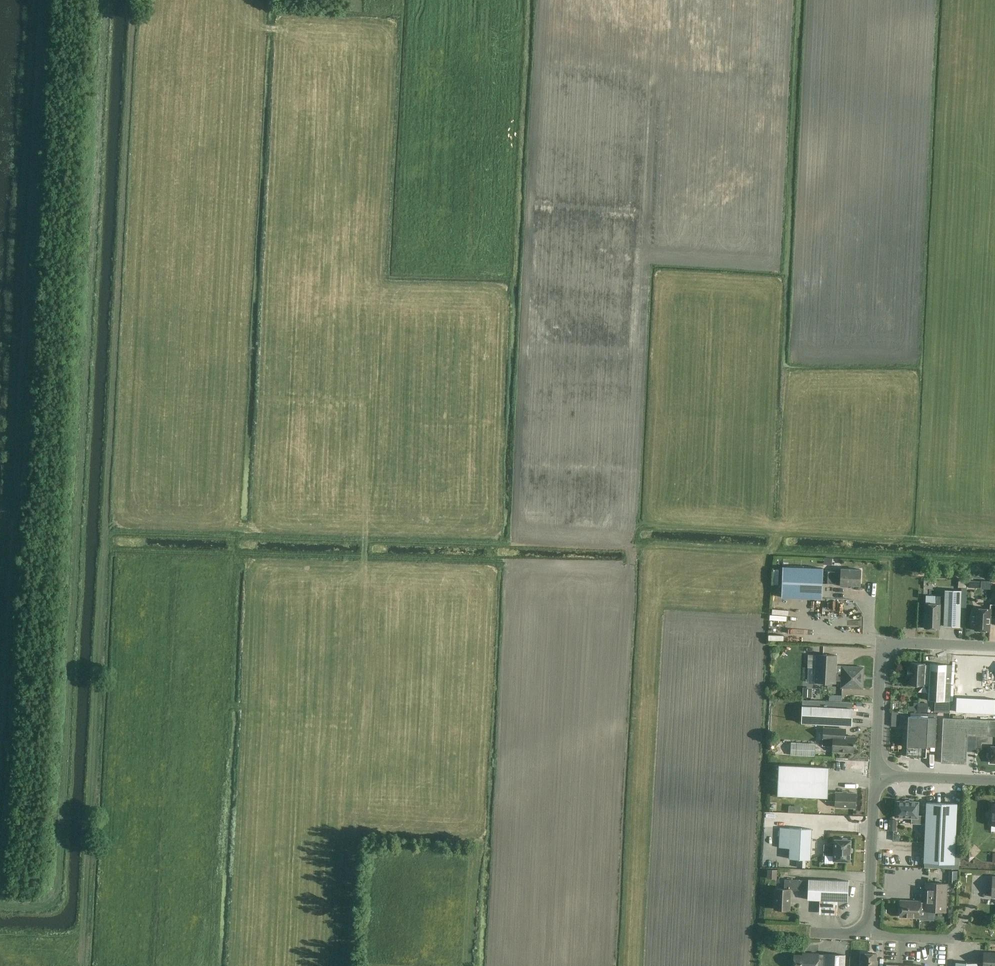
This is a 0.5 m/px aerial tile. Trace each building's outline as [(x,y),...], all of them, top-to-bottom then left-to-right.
[(822,599),(823,570),(823,568),(782,566),(781,597),(822,599)] [(841,571),(828,570),(827,583),(840,584),(840,586),(847,586),(848,584),(860,585),(861,570),(841,569),(841,571)] [(966,579),(961,579),(958,579),(958,587),(966,587),(966,579)] [(940,605),(944,605),(943,626),(960,627),(961,590),(945,590),(945,596),(937,596),(936,604),(925,604),(925,628),(940,629),(940,605)] [(990,604),(990,609),(976,608),(975,630),(990,631),(990,622),(994,622),(994,604),(990,604)] [(817,654),(815,682),(835,683),(835,680),(841,680),(841,687),(862,688),(863,667),(842,666),(842,673),(836,672),(837,655),(817,654)] [(910,676),(910,685),(923,686),(923,684),(928,684),(928,700),(945,701),(946,664),(929,663),(929,665),(924,665),(924,663),(911,662),(911,667),(907,667),(907,676),(910,676)] [(928,712),(928,703),(917,703),(917,711),(928,712)] [(853,708),(812,706),(802,706),(801,722),(852,725),(853,708)] [(926,757),(928,724),(937,725),(937,714),(928,714),(928,717),(908,716),(906,756),(926,757)] [(988,720),(943,718),(941,763),(966,764),(968,735),(994,736),(994,720),(988,720)] [(855,744),(855,737),(842,736),(842,728),(824,727),(823,745),(833,746),(832,751),(853,752),(854,744),(855,744)] [(790,755),(815,756),(815,744),(791,743),(790,755)] [(836,793),(828,792),(829,767),(779,765),(777,795),(826,797),(826,800),(835,801),(835,807),(855,808),(856,793),(836,792),(836,793)] [(921,824),(921,815),(918,815),(918,802),(896,801),(895,817),(911,818),(911,823),(921,824)] [(926,816),(921,815),(921,824),(925,824),(924,863),(954,864),(957,804),(926,802),(926,816)] [(812,829),(791,828),(779,827),(779,848),(790,848),(789,858),(810,859),(812,829)] [(824,844),(824,854),(834,855),(834,860),(850,861),(851,840),(849,840),(847,838),(843,838),(841,839),(835,839),(834,845),(824,844)] [(784,889),(775,888),(774,909),(789,910),(790,889),(799,890),(800,880),(784,879),(784,889)] [(808,899),(820,900),(819,910),(837,911),(838,901),(848,901),(849,881),(809,879),(808,899)] [(921,901),(901,901),(900,916),(920,917),(920,910),(925,910),(925,911),(946,912),(947,883),(926,882),(925,902),(921,902),(921,901)] [(956,965),(994,965),(994,953),(984,952),(983,964),(977,963),(956,963),(956,965)] [(794,955),(794,965),(845,965),(845,955),(825,954),(825,957),(818,957),(818,954),(807,953),(807,955),(794,955)] [(861,965),(877,965),(876,965),(877,953),(862,953),(861,965)]
